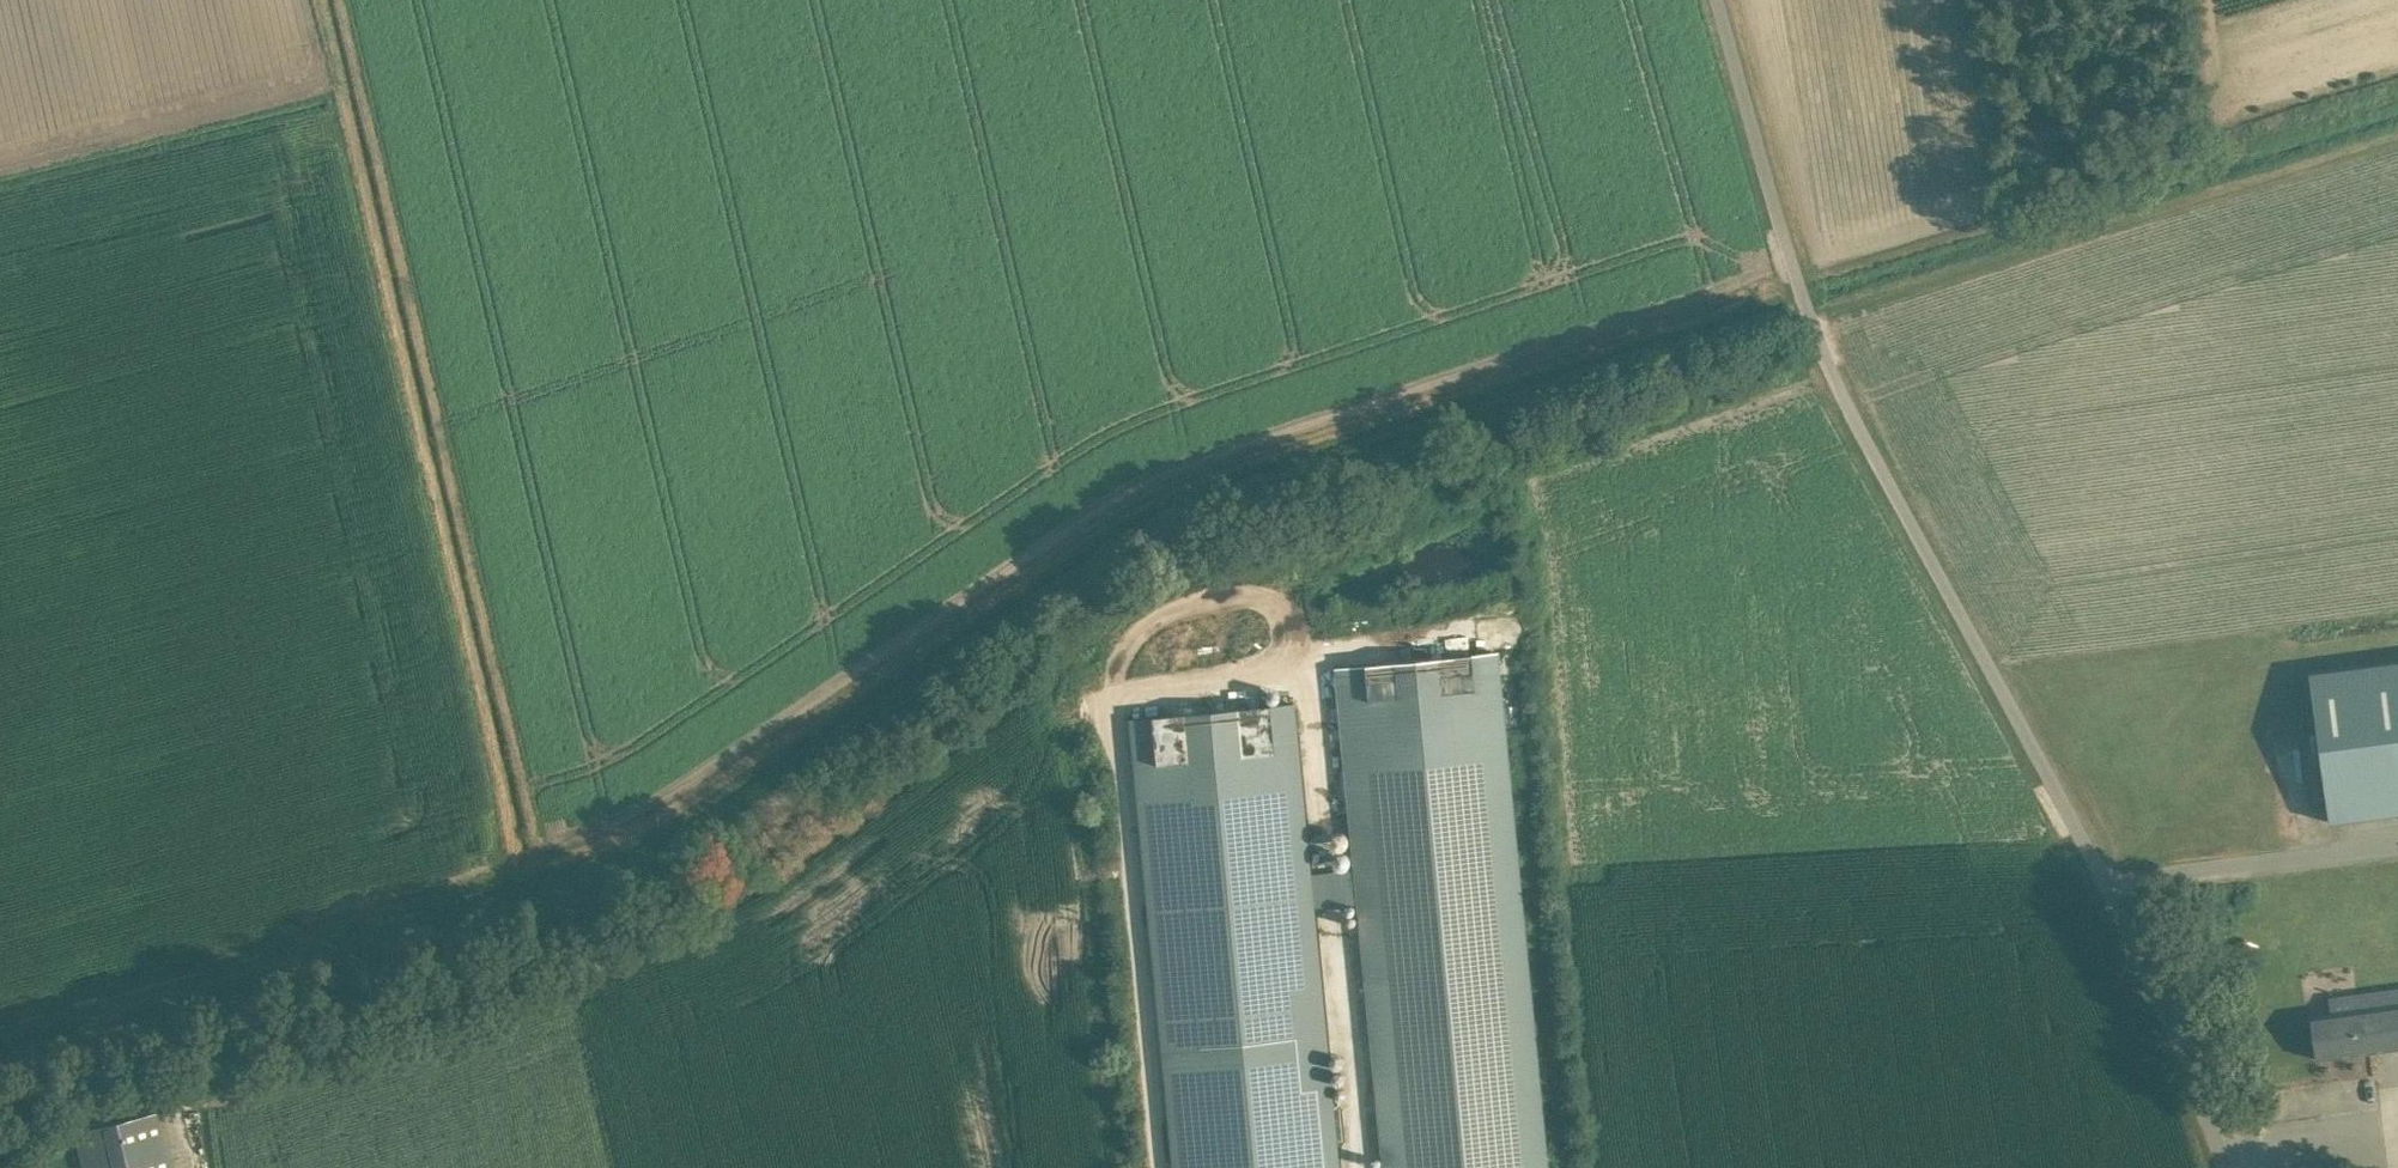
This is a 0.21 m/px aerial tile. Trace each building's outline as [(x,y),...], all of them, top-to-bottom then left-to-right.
[(1524,907),(1509,751),(1503,682),(1499,648),(1335,664),(1338,697),(1355,869),(1311,873),(1295,702),(1130,718),(1149,907),(1174,1167),(1340,1167),(1315,907),(1315,906),(1358,903),(1359,907),(1384,1167),(1549,1167),(1524,907)] [(2310,673),(2317,729),(2329,821),(2397,812),(2397,661),(2310,673)] [(2356,995),(2329,998),(2331,1013),(2311,1015),(2317,1058),(2375,1050),(2397,1047),(2397,989),(2356,995)] [(83,1167),(171,1167),(153,1094),(76,1112),(80,1130),(74,1131),(83,1167)]
